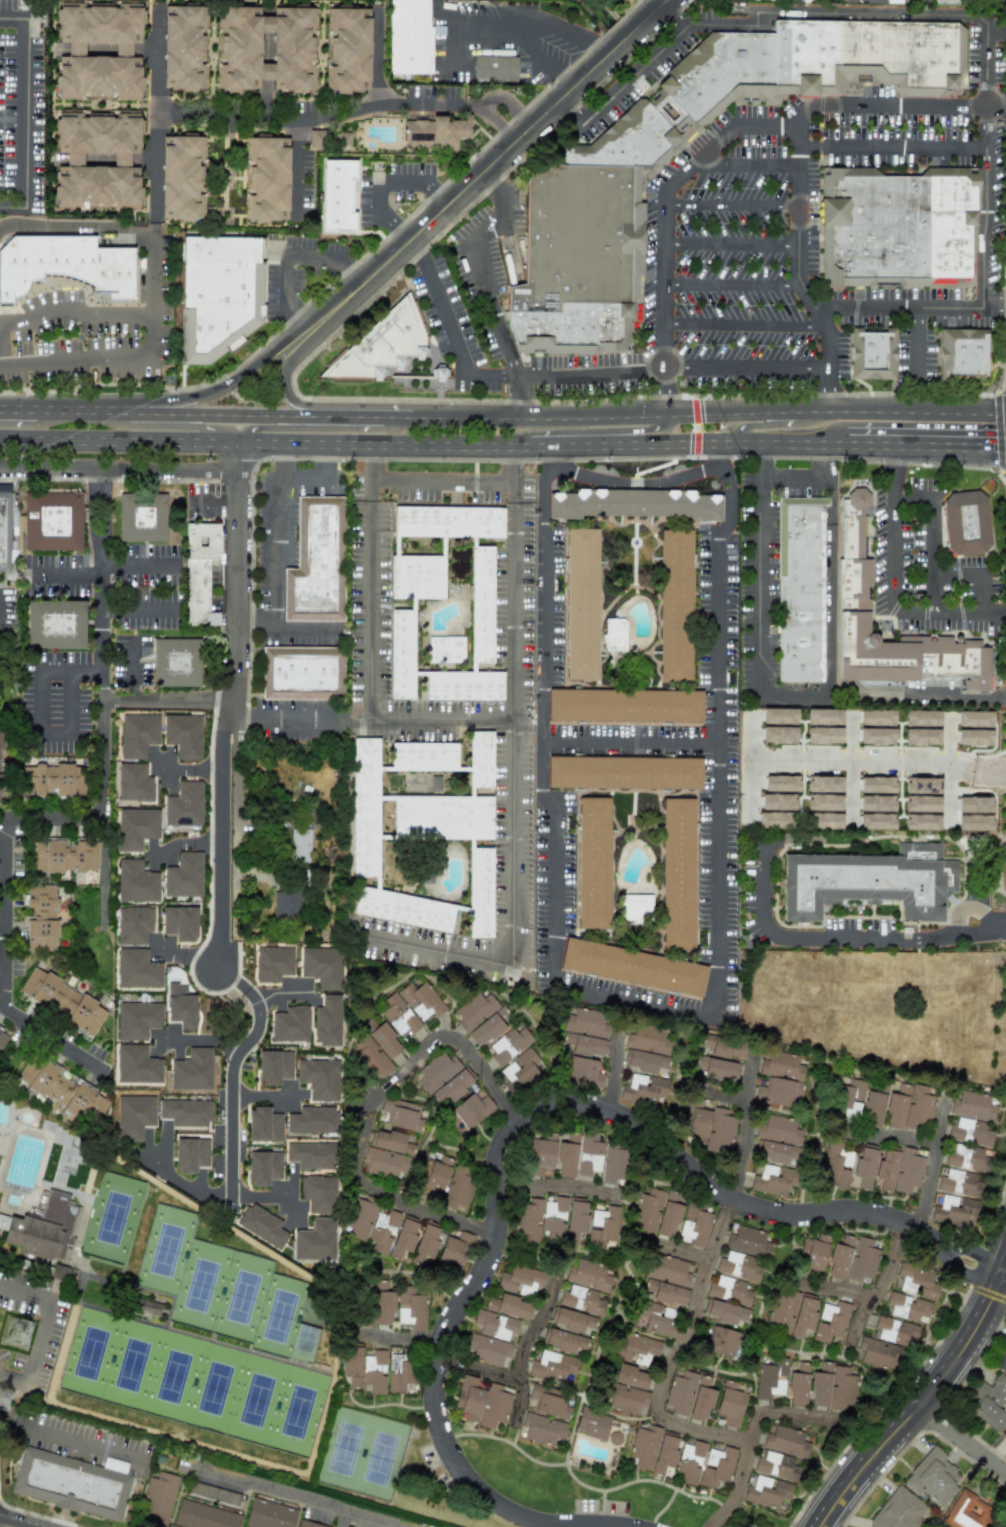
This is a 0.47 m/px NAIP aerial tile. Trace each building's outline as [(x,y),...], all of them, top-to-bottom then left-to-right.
[(79,101),(80,94),(138,101),(143,58),(130,56),(132,43),(138,44),(143,8),(83,0),(60,0),(54,43),(53,43),(52,55),(59,56),(54,97),(79,101)] [(430,0),(389,0),(389,73),(398,73),(398,79),(407,79),(406,74),(431,74),(430,0)] [(315,91),(313,34),(316,34),(315,7),(273,8),(273,17),(259,17),(259,6),(222,7),(223,36),(219,36),(219,65),(215,65),(216,88),(225,88),(225,91),(259,90),(258,80),(272,80),(272,91),(315,91)] [(369,8),(327,8),(326,92),(369,92),(369,8)] [(517,57),(473,56),(473,81),(517,82),(517,57)] [(141,113),(84,111),(84,110),(57,109),(55,153),(66,153),(65,166),(55,166),(53,210),(80,211),(80,207),(138,209),(140,167),(129,167),(129,153),(139,154),(141,113)] [(404,122),(412,122),(412,121),(426,121),(426,122),(431,122),(431,118),(445,118),(445,123),(449,123),(449,121),(464,121),(464,115),(470,115),(470,127),(469,127),(468,139),(456,139),(456,150),(414,150),(414,143),(404,142),(404,122)] [(326,148),(326,130),(309,130),(309,148),(326,148)] [(161,135),(160,220),(203,220),(203,194),(198,194),(198,161),(204,161),(205,136),(161,135)] [(287,139),(276,139),(276,140),(267,139),(267,136),(254,136),(254,140),(249,139),(249,138),(245,138),(244,161),(247,161),(247,163),(251,163),(250,168),(247,168),(246,192),(249,192),(249,194),(250,194),(250,197),(246,197),(244,195),(244,220),(246,220),(246,221),(249,221),(249,223),(253,223),(253,224),(266,225),(266,223),(276,223),(276,222),(286,221),(286,210),(286,189),(287,189),(287,173),(286,173),(287,139)] [(350,136),(339,136),(339,146),(349,146),(350,136)] [(323,161),(355,162),(355,182),(352,182),(351,214),(354,214),(354,234),(333,234),(333,233),(320,233),(323,161)] [(633,168),(629,302),(556,301),(554,313),(513,312),(511,292),(528,288),(531,166),(633,168)] [(821,168),(978,168),(976,279),(820,276),(821,168)] [(94,248),(94,235),(10,235),(0,248),(0,303),(11,303),(11,297),(16,296),(24,293),(28,287),(29,280),(41,280),(42,273),(51,273),(63,274),(72,276),(87,282),(95,286),(94,292),(107,293),(107,300),(133,300),(133,248),(94,248)] [(285,239),(259,240),(259,237),(182,236),(181,364),(207,364),(226,350),(228,353),(245,341),(243,337),(262,322),(263,318),(265,317),(266,263),(279,263),(279,261),(278,261),(285,239)] [(408,291),(316,376),(381,377),(381,375),(385,375),(385,371),(406,371),(406,356),(415,356),(415,359),(422,359),(422,356),(423,356),(423,354),(427,354),(427,347),(424,347),(424,334),(408,291)] [(853,328),(900,328),(900,381),(853,380),(853,328)] [(942,330),(988,330),(988,378),(942,378),(942,330)] [(823,682),(823,505),(828,505),(828,498),(820,498),(820,485),(800,485),(800,498),(777,498),(777,512),(784,512),(784,577),(778,577),(778,682),(823,682)] [(862,514),(842,515),(842,500),(847,499),(847,494),(853,488),(863,488),(869,494),(870,504),(864,510),(862,514)] [(548,519),(580,519),(580,517),(721,518),(721,495),(696,494),(696,490),(575,489),(575,493),(548,493),(548,519)] [(10,572),(0,572),(0,491),(10,491),(10,572)] [(81,550),(82,493),(24,492),(23,549),(81,550)] [(166,494),(118,493),(117,540),(165,541),(166,494)] [(343,620),(343,496),(296,496),(296,568),(283,568),(283,620),(343,620)] [(946,501),(984,497),(989,552),(950,556),(946,501)] [(503,507),(393,506),(392,598),(410,598),(410,610),(391,610),(390,699),(413,699),(414,675),(426,675),(426,700),(503,700),(503,672),(474,672),(474,663),(492,663),(493,546),(475,546),(475,537),(503,538),(503,507)] [(208,559),(218,559),(218,523),(185,523),(184,625),(218,625),(218,612),(208,612),(208,559)] [(598,529),(565,529),(564,680),(597,680),(598,529)] [(690,682),(691,530),(660,529),(659,681),(690,682)] [(25,647),(83,648),(84,600),(26,600),(25,647)] [(199,686),(200,639),(153,638),(152,685),(199,686)] [(343,646),(262,647),(263,698),(343,698),(343,646)] [(702,723),(702,691),(548,689),(547,721),(702,723)] [(797,709),(762,708),(762,724),(797,725),(797,709)] [(841,725),(842,709),(807,709),(807,725),(841,725)] [(894,726),(895,710),(860,710),(860,725),(894,726)] [(905,726),(940,726),(940,711),(905,710),(905,726)] [(992,727),(992,711),(958,711),(957,727),(992,727)] [(120,759),(145,760),(146,744),(159,745),(159,715),(121,714),(120,759)] [(201,715),(164,715),(163,745),(176,745),(176,760),(201,760),(201,715)] [(762,742),(796,743),(797,727),(762,726),(762,742)] [(841,727),(807,727),(807,743),(841,743),(841,727)] [(894,728),(860,728),(860,744),(894,744),(894,728)] [(939,729),(905,729),(905,745),(939,745),(939,729)] [(991,729),(957,730),(958,746),(992,745),(991,729)] [(353,923),(451,923),(451,910),(468,910),(468,937),(492,937),(491,848),(472,848),(472,839),(491,839),(491,796),(473,796),(473,788),(492,788),(492,731),(469,731),(469,767),(457,767),(457,743),(391,743),(391,767),(379,767),(379,738),(352,738),(353,923)] [(702,759),(547,756),(547,787),(701,790),(702,759)] [(118,800),(153,801),(153,777),(146,777),(146,764),(118,763),(118,800)] [(86,796),(86,766),(21,766),(20,796),(43,796),(43,791),(57,791),(57,796),(86,796)] [(798,792),(798,776),(765,775),(765,791),(798,792)] [(842,792),(842,776),(808,776),(808,792),(842,792)] [(894,777),(861,777),(861,792),(894,793),(894,777)] [(940,793),(940,778),(905,777),(905,793),(940,793)] [(164,826),(202,825),(202,781),(177,781),(177,796),(164,796),(164,826)] [(795,794),(761,794),(761,810),(794,810),(795,794)] [(841,811),(842,795),(808,794),(807,810),(841,811)] [(940,796),(905,795),(905,811),(939,812),(940,796)] [(895,830),(895,812),(894,812),(894,796),(860,796),(860,812),(860,830),(895,830)] [(577,928),(608,929),(609,798),(578,797),(577,928)] [(992,797),(958,797),(958,831),(992,831),(992,797)] [(663,798),(662,950),(693,950),(694,798),(663,798)] [(117,851),(141,852),(142,839),(159,839),(159,810),(118,809),(117,851)] [(791,828),(791,812),(757,812),(758,828),(791,828)] [(842,813),(809,812),(808,828),(841,829),(842,813)] [(905,830),(939,831),(939,814),(905,814),(905,830)] [(310,829),(290,828),(289,863),(310,863),(310,829)] [(97,872),(98,840),(75,840),(75,845),(66,844),(66,838),(33,838),(32,871),(97,872)] [(783,854),(782,921),(819,922),(820,904),(840,905),(840,899),(865,900),(865,905),(879,905),(879,900),(900,900),(899,921),(944,921),(944,893),(957,893),(957,860),(941,860),(941,843),(896,843),(896,856),(783,854)] [(163,896),(201,897),(202,852),(177,852),(176,867),(164,867),(163,896)] [(141,859),(118,859),(117,902),(158,902),(159,872),(141,871),(141,859)] [(26,951),(56,951),(56,885),(27,885),(26,908),(32,908),(32,917),(26,917),(26,951)] [(274,889),(273,918),(301,920),(302,890),(274,889)] [(651,895),(619,895),(619,921),(651,921),(651,895)] [(153,907),(118,907),(117,945),(145,945),(146,931),(153,931),(153,907)] [(175,941),(196,941),(196,907),(163,907),(162,935),(175,935),(175,941)] [(559,970),(702,996),(707,964),(564,939),(559,970)] [(256,983),(280,983),(279,976),(294,975),(293,947),(256,947),(256,983)] [(300,978),(317,977),(318,991),(342,990),(341,947),(300,948),(300,978)] [(162,962),(147,962),(148,949),(118,948),(117,987),(162,988),(162,962)] [(17,996),(94,1035),(108,1007),(31,967),(17,996)] [(380,1012),(402,1041),(423,1025),(423,1026),(446,1008),(424,981),(414,988),(409,981),(383,1001),(387,1006),(380,1012)] [(167,1022),(179,1022),(179,1030),(196,1030),(195,994),(187,995),(187,984),(167,984),(167,1022)] [(489,993),(482,998),(477,992),(453,1011),(459,1018),(456,1021),(478,1049),(505,1027),(499,1020),(506,1015),(489,993)] [(340,995),(322,995),(321,1007),(315,1007),(314,1045),(340,1046),(340,995)] [(162,1003),(117,1002),(116,1040),(147,1040),(147,1028),(162,1028),(162,1003)] [(271,1013),(270,1041),(308,1041),(309,1006),(285,1006),(284,1013),(271,1013)] [(608,1040),(606,1040),(611,1014),(575,1008),(573,1016),(565,1014),(562,1030),(564,1031),(560,1051),(604,1059),(608,1040)] [(387,1060),(402,1050),(383,1022),(368,1033),(387,1060)] [(485,1052),(500,1068),(532,1039),(517,1023),(485,1052)] [(669,1040),(663,1039),(664,1028),(627,1024),(624,1049),(668,1054),(669,1040)] [(9,1034),(0,1029),(0,1050),(9,1034)] [(709,1055),(728,1060),(728,1057),(739,1060),(743,1042),(704,1033),(701,1046),(711,1048),(709,1055)] [(394,1068),(366,1035),(349,1049),(377,1082),(394,1068)] [(161,1084),(162,1059),(147,1058),(147,1045),(117,1045),(116,1083),(161,1084)] [(171,1089),(211,1090),(211,1048),(188,1047),(188,1060),(171,1060),(171,1089)] [(499,1071),(507,1080),(502,1085),(511,1095),(537,1071),(532,1065),(538,1059),(527,1047),(499,1071)] [(417,1071),(423,1077),(417,1081),(436,1105),(446,1097),(449,1101),(473,1082),(446,1048),(417,1071)] [(655,1074),(657,1067),(667,1069),(669,1058),(626,1048),(622,1066),(655,1074)] [(754,1101),(790,1107),(792,1094),(799,1096),(804,1065),(797,1064),(798,1055),(764,1049),(760,1073),(766,1075),(764,1086),(757,1085),(754,1101)] [(292,1079),(292,1051),(258,1051),(258,1086),(279,1086),(279,1079),(292,1079)] [(111,1095),(28,1056),(15,1084),(97,1123),(111,1095)] [(601,1088),(604,1073),(595,1072),(597,1061),(569,1056),(564,1081),(601,1088)] [(739,1064),(698,1056),(694,1075),(736,1083),(739,1064)] [(296,1083),(309,1084),(308,1101),(338,1101),(339,1060),(297,1060),(296,1083)] [(649,1077),(648,1085),(644,1085),(645,1076),(630,1074),(628,1086),(621,1084),(619,1099),(663,1106),(667,1079),(649,1077)] [(866,1082),(850,1078),(848,1086),(845,1086),(838,1115),(858,1120),(866,1082)] [(866,1091),(863,1125),(881,1127),(886,1083),(877,1082),(876,1092),(866,1091)] [(934,1097),(926,1096),(928,1087),(898,1082),(897,1091),(890,1090),(884,1125),(929,1132),(934,1097)] [(990,1147),(993,1131),(983,1130),(984,1121),(992,1123),(996,1105),(988,1104),(990,1095),(960,1090),(958,1101),(951,1099),(949,1115),(957,1116),(956,1126),(949,1124),(947,1139),(990,1147)] [(485,1095),(478,1100),(472,1093),(443,1115),(459,1136),(495,1108),(485,1095)] [(155,1097),(117,1096),(116,1141),(141,1142),(142,1126),(154,1127),(155,1097)] [(384,1124),(420,1133),(423,1120),(416,1118),(419,1106),(383,1097),(379,1112),(387,1113),(384,1124)] [(735,1118),(726,1117),(727,1109),(712,1107),(711,1109),(701,1107),(702,1100),(688,1097),(682,1137),(705,1141),(704,1151),(728,1155),(735,1118)] [(209,1101),(159,1100),(159,1119),(171,1119),(171,1127),(209,1127),(209,1101)] [(282,1114),(269,1114),(269,1106),(249,1106),(248,1141),(282,1141),(282,1114)] [(337,1107),(299,1106),(299,1114),(286,1114),(286,1132),(337,1133),(337,1107)] [(764,1124),(757,1123),(755,1139),(799,1145),(801,1130),(794,1129),(796,1119),(766,1115),(764,1124)] [(395,1179),(397,1171),(405,1173),(409,1154),(413,1155),(415,1145),(404,1143),(406,1136),(372,1128),(369,1147),(366,1146),(360,1171),(395,1179)] [(528,1138),(526,1175),(541,1176),(541,1170),(554,1170),(555,1133),(541,1132),(541,1139),(528,1138)] [(627,1146),(596,1143),(597,1135),(566,1132),(565,1143),(558,1142),(554,1176),(575,1178),(575,1175),(590,1177),(590,1171),(601,1172),(600,1184),(615,1185),(615,1179),(624,1180),(627,1146)] [(196,1173),(196,1167),(209,1167),(209,1139),(175,1139),(174,1172),(196,1173)] [(798,1149),(758,1139),(754,1157),(786,1165),(788,1158),(796,1159),(798,1149)] [(876,1146),(856,1143),(855,1152),(841,1150),(842,1143),(826,1140),(820,1184),(870,1191),(876,1146)] [(297,1169),(335,1170),(335,1143),(286,1143),(285,1162),(298,1162),(297,1169)] [(984,1149),(949,1143),(945,1166),(987,1173),(990,1158),(982,1156),(984,1149)] [(925,1158),(916,1156),(917,1149),(901,1147),(900,1152),(880,1149),(874,1189),(892,1192),(892,1191),(910,1194),(911,1186),(920,1187),(925,1158)] [(282,1151),(248,1152),(248,1187),(269,1186),(269,1179),(282,1179),(282,1151)] [(437,1201),(453,1160),(441,1155),(438,1163),(428,1158),(414,1191),(437,1201)] [(464,1213),(478,1172),(455,1163),(440,1205),(464,1213)] [(795,1187),(798,1171),(761,1163),(759,1176),(752,1175),(749,1190),(785,1197),(788,1185),(795,1187)] [(936,1191),(979,1198),(981,1183),(974,1181),(975,1173),(940,1168),(936,1191)] [(307,1213),(335,1213),(335,1177),(301,1176),(300,1200),(308,1200),(307,1213)] [(638,1194),(631,1230),(674,1239),(681,1205),(676,1204),(678,1193),(649,1187),(647,1196),(638,1194)] [(5,1231),(1,1244),(60,1263),(66,1243),(69,1244),(80,1207),(67,1203),(70,1194),(50,1188),(40,1220),(21,1214),(20,1220),(0,1214),(0,1229),(5,1231)] [(930,1220),(973,1228),(978,1200),(935,1193),(930,1220)] [(537,1243),(539,1230),(548,1231),(547,1238),(563,1240),(565,1221),(567,1198),(553,1196),(553,1202),(543,1201),(543,1200),(519,1197),(515,1241),(537,1243)] [(353,1197),(342,1235),(369,1243),(367,1250),(400,1260),(403,1251),(409,1253),(419,1220),(402,1215),(402,1212),(364,1199),(364,1200),(353,1197)] [(577,1243),(578,1232),(584,1233),(588,1200),(570,1198),(564,1242),(577,1243)] [(704,1204),(687,1200),(678,1242),(705,1248),(712,1214),(702,1211),(704,1204)] [(288,1233),(278,1229),(282,1220),(247,1204),(236,1228),(281,1248),(288,1233)] [(591,1210),(587,1247),(603,1248),(604,1241),(616,1242),(620,1207),(605,1205),(605,1211),(591,1210)] [(293,1260),(334,1260),(335,1218),(311,1217),(311,1231),(294,1231),(293,1260)] [(409,1262),(427,1268),(442,1228),(425,1221),(409,1262)] [(764,1241),(766,1232),(737,1225),(734,1235),(728,1234),(724,1247),(767,1259),(771,1243),(764,1241)] [(473,1235),(459,1231),(456,1239),(444,1235),(435,1262),(461,1271),(473,1235)] [(873,1279),(879,1250),(871,1249),(873,1240),(842,1233),(840,1245),(833,1243),(826,1276),(844,1281),(845,1278),(860,1282),(861,1276),(873,1279)] [(795,1273),(807,1276),(809,1269),(820,1272),(828,1243),(804,1237),(795,1273)] [(758,1282),(762,1267),(752,1265),(754,1257),(727,1250),(725,1258),(718,1256),(715,1271),(758,1282)] [(688,1288),(693,1262),(656,1255),(655,1261),(649,1259),(641,1299),(675,1305),(676,1304),(686,1306),(689,1288),(688,1288)] [(569,1265),(565,1281),(607,1293),(612,1276),(604,1274),(606,1266),(577,1258),(574,1266),(569,1265)] [(934,1270),(899,1262),(893,1289),(914,1294),(913,1298),(888,1292),(885,1305),(891,1306),(889,1316),(918,1322),(919,1317),(927,1319),(932,1301),(935,1302),(939,1286),(931,1284),(934,1270)] [(545,1272),(511,1264),(509,1274),(500,1272),(496,1289),(538,1299),(545,1272)] [(745,1282),(712,1273),(706,1295),(748,1307),(752,1291),(744,1289),(745,1282)] [(392,1326),(393,1292),(387,1291),(388,1280),(373,1280),(372,1313),(360,1312),(359,1326),(392,1326)] [(558,1305),(601,1316),(605,1301),(596,1299),(598,1292),(564,1283),(558,1305)] [(819,1298),(777,1287),(766,1329),(802,1339),(804,1329),(810,1330),(819,1298)] [(425,1331),(426,1288),(398,1288),(397,1330),(425,1331)] [(533,1302),(499,1294),(498,1300),(487,1297),(484,1310),(528,1321),(533,1302)] [(750,1311),(707,1297),(702,1313),(711,1316),(710,1319),(734,1326),(737,1319),(746,1322),(750,1311)] [(851,1304),(823,1297),(812,1340),(828,1344),(830,1337),(842,1340),(851,1304)] [(134,1310),(158,1316),(161,1305),(137,1299),(134,1310)] [(676,1339),(682,1311),(642,1301),(636,1324),(643,1326),(642,1331),(676,1339)] [(583,1327),(594,1330),(597,1318),(554,1307),(549,1324),(582,1333),(583,1327)] [(479,1334),(513,1343),(519,1320),(476,1309),(472,1324),(481,1326),(479,1334)] [(918,1324),(876,1317),(874,1329),(878,1330),(876,1340),(915,1347),(918,1324)] [(731,1358),(739,1333),(712,1325),(704,1350),(731,1358)] [(572,1354),(575,1347),(586,1350),(589,1339),(546,1327),(542,1342),(555,1346),(554,1349),(572,1354)] [(657,1357),(661,1342),(621,1331),(613,1358),(647,1367),(650,1355),(657,1357)] [(512,1343),(469,1333),(464,1357),(506,1367),(512,1343)] [(859,1363),(897,1372),(903,1347),(860,1337),(857,1350),(862,1351),(859,1363)] [(997,1370),(1005,1374),(1005,1344),(997,1370)] [(360,1388),(361,1348),(342,1347),(341,1377),(348,1377),(348,1388),(360,1388)] [(362,1385),(369,1385),(369,1394),(385,1394),(386,1350),(371,1350),(371,1356),(363,1356),(362,1385)] [(531,1360),(528,1375),(563,1383),(565,1373),(574,1375),(578,1359),(541,1350),(538,1362),(531,1360)] [(388,1393),(405,1392),(405,1384),(415,1384),(415,1360),(408,1360),(407,1352),(388,1352),(388,1393)] [(757,1364),(756,1399),(784,1400),(786,1358),(771,1357),(771,1365),(757,1364)] [(788,1372),(787,1406),(806,1407),(808,1363),(797,1363),(797,1373),(788,1372)] [(808,1405),(827,1407),(827,1409),(853,1412),(858,1376),(849,1374),(850,1366),(820,1363),(818,1372),(813,1372),(808,1405)] [(605,1407),(637,1416),(640,1406),(646,1407),(649,1393),(646,1392),(651,1373),(616,1364),(605,1407)] [(672,1375),(663,1411),(706,1422),(714,1390),(709,1389),(712,1377),(682,1370),(680,1378),(672,1375)] [(997,1433),(1005,1422),(1005,1414),(999,1409),(1003,1404),(1005,1406),(1005,1374),(1001,1370),(988,1386),(980,1380),(965,1400),(971,1404),(967,1410),(997,1433)] [(453,1419),(495,1429),(496,1422),(504,1424),(511,1395),(501,1393),(503,1386),(488,1383),(487,1387),(476,1385),(478,1378),(462,1374),(453,1419)] [(723,1426),(739,1429),(746,1393),(736,1391),(738,1383),(723,1380),(715,1416),(725,1418),(723,1426)] [(559,1390),(531,1384),(528,1399),(535,1400),(533,1413),(568,1421),(571,1407),(564,1406),(566,1399),(558,1397),(559,1390)] [(611,1416),(580,1408),(574,1432),(605,1440),(611,1416)] [(567,1424),(524,1413),(521,1426),(525,1427),(522,1438),(554,1446),(556,1438),(563,1440),(567,1424)] [(637,1424),(628,1456),(637,1458),(634,1468),(663,1476),(666,1466),(672,1468),(680,1435),(637,1424)] [(765,1433),(761,1448),(805,1459),(809,1443),(802,1441),(804,1432),(775,1425),(772,1435),(765,1433)] [(707,1445),(686,1437),(674,1471),(683,1474),(680,1482),(693,1486),(707,1445)] [(901,1483),(917,1496),(921,1492),(940,1507),(957,1488),(953,1484),(961,1475),(942,1460),(946,1455),(932,1444),(901,1483)] [(698,1485),(714,1489),(716,1480),(728,1483),(737,1450),(722,1445),(720,1452),(707,1448),(698,1485)] [(120,1521),(131,1475),(124,1473),(126,1463),(106,1459),(104,1466),(22,1447),(10,1495),(120,1521)] [(793,1458),(760,1449),(754,1471),(796,1482),(800,1467),(792,1465),(793,1458)] [(138,1526),(143,1526),(166,1526),(179,1476),(157,1471),(155,1478),(150,1477),(138,1526)] [(788,1501),(792,1484),(756,1475),(753,1487),(746,1485),(742,1500),(776,1509),(779,1499),(788,1501)] [(931,1509),(897,1485),(867,1526),(918,1526),(931,1509)] [(993,1507),(960,1489),(941,1524),(947,1526),(982,1526),(993,1507)] [(251,1497),(244,1526),(248,1526),(293,1526),(298,1508),(251,1497)] [(180,1498),(172,1524),(181,1526),(239,1526),(242,1515),(180,1498)]
